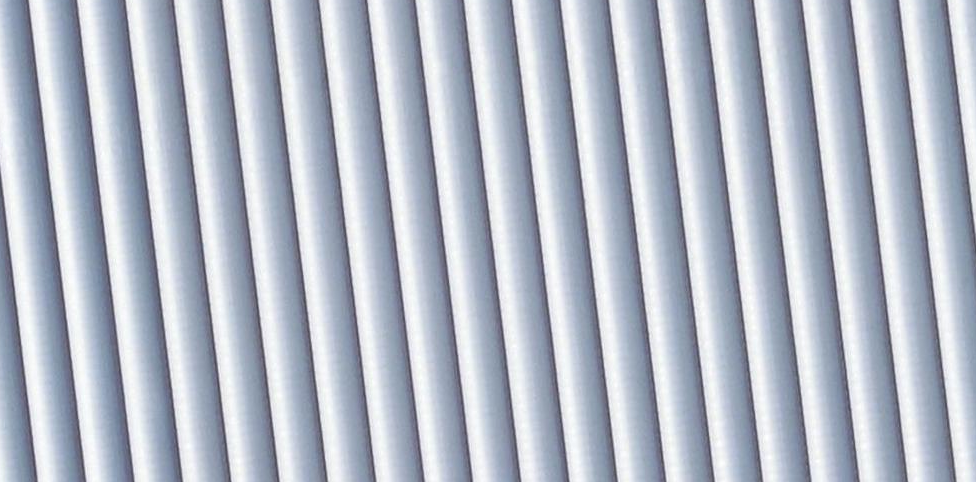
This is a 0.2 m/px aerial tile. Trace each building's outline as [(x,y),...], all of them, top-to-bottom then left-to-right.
[(0,0),(0,481),(975,481),(975,0),(0,0)]
